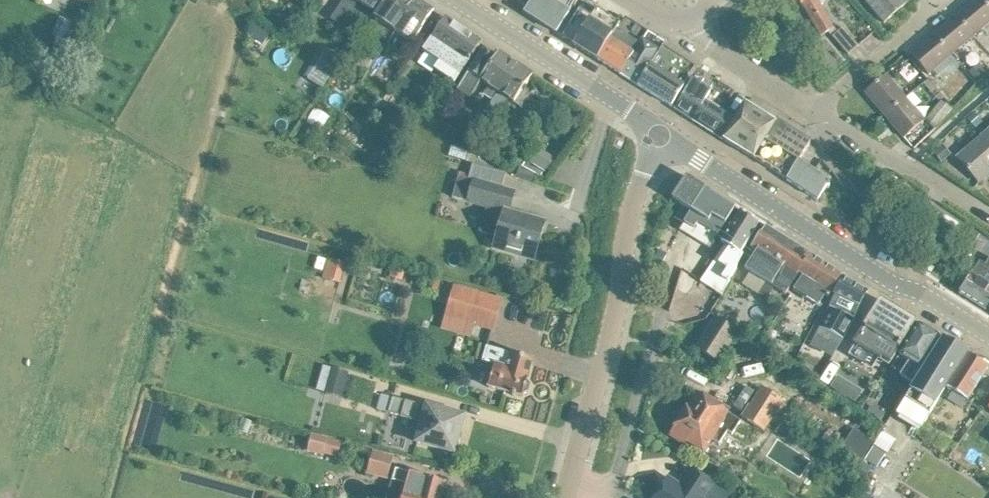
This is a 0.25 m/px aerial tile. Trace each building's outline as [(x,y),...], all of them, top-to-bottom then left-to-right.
[(345,1),(345,0),(369,16),(379,0),(343,0),(345,1)] [(395,32),(415,0),(386,0),(385,2),(366,30),(387,44),(395,32)] [(423,27),(434,10),(418,0),(415,0),(395,32),(412,44),(423,27)] [(578,0),(516,0),(516,1),(527,8),(524,13),(556,34),(578,0)] [(817,0),(796,0),(800,5),(801,4),(821,37),(834,29),(817,0)] [(906,0),(865,0),(871,8),(884,23),(908,3),(906,0)] [(988,23),(988,9),(982,0),(974,0),(956,15),(973,36),(988,23)] [(597,60),(621,25),(584,2),(573,18),(574,18),(562,37),(573,44),(573,45),(597,60)] [(951,56),(973,36),(956,15),(933,35),(951,56)] [(449,90),(470,59),(481,42),(445,18),(423,50),(452,70),(442,85),(449,90)] [(621,75),(648,33),(625,18),(621,25),(597,60),(621,75)] [(848,55),(859,46),(843,28),(832,37),(848,55)] [(651,67),(664,48),(662,47),(665,44),(648,33),(621,75),(637,86),(650,66),(651,67)] [(928,75),(951,56),(933,35),(910,54),(928,75)] [(364,71),(372,58),(358,48),(349,61),(364,71)] [(696,69),(664,48),(651,67),(650,66),(637,86),(672,107),(696,69)] [(494,59),(483,51),(471,68),(458,88),(470,96),(480,80),(514,103),(532,76),(498,53),(494,59)] [(974,80),(983,74),(977,67),(969,74),(974,80)] [(692,121),(717,82),(699,71),(675,110),(692,121)] [(884,116),(905,98),(886,75),(865,93),(884,116)] [(722,140),(734,121),(721,113),(734,93),(717,82),(692,121),(722,140)] [(904,138),(919,125),(924,120),(905,98),(884,116),(904,138)] [(941,100),(925,121),(936,130),(952,109),(941,100)] [(774,125),(745,107),(724,140),(787,180),(798,163),(810,145),(775,123),(774,125)] [(980,138),(988,149),(988,130),(980,138)] [(988,174),(988,149),(980,138),(957,157),(979,183),(988,174)] [(540,177),(543,172),(524,162),(522,167),(540,177)] [(828,188),(830,185),(828,184),(829,183),(798,163),(787,180),(786,181),(817,201),(826,187),(828,188)] [(527,220),(514,217),(515,214),(509,212),(515,193),(495,187),(458,176),(452,197),(503,212),(497,231),(502,232),(497,250),(534,260),(545,223),(527,218),(527,220)] [(680,229),(705,188),(686,177),(672,199),(682,205),(675,217),(683,222),(679,229),(680,229)] [(709,248),(724,224),(735,208),(705,188),(680,229),(709,248)] [(722,296),(743,255),(740,252),(759,223),(740,211),(720,241),(725,244),(700,282),(722,296)] [(784,295),(799,272),(810,255),(764,227),(753,243),(751,248),(757,251),(745,270),(784,295)] [(827,299),(831,292),(841,275),(813,257),(802,274),(802,275),(801,275),(792,290),(818,306),(824,297),(827,299)] [(959,293),(986,310),(988,304),(988,258),(984,265),(979,262),(970,275),(959,293)] [(843,340),(853,320),(858,309),(867,291),(844,277),(835,295),(814,337),(828,344),(832,335),(843,340)] [(499,301),(453,288),(444,317),(491,330),(499,301)] [(889,363),(905,339),(916,321),(880,300),(869,317),(853,343),(879,359),(881,357),(889,363)] [(718,363),(737,332),(715,318),(695,349),(718,363)] [(911,381),(929,353),(940,336),(919,323),(897,358),(908,365),(901,375),(911,381)] [(945,389),(967,352),(943,338),(897,414),(921,428),(930,414),(945,389)] [(523,396),(528,393),(530,386),(527,381),(533,360),(513,355),(486,347),(482,362),(495,365),(489,387),(513,394),(512,396),(515,397),(515,395),(522,397),(523,396)] [(967,352),(945,389),(967,402),(988,366),(967,352)] [(334,367),(327,392),(343,396),(350,372),(334,367)] [(764,432),(784,402),(760,387),(740,417),(742,418),(739,422),(739,423),(761,437),(764,432)] [(854,387),(847,397),(856,403),(862,392),(854,387)] [(731,435),(739,423),(739,422),(727,415),(728,413),(697,393),(670,435),(685,445),(687,441),(704,452),(711,440),(719,444),(726,432),(731,435)] [(406,402),(381,394),(377,409),(401,416),(401,417),(418,422),(417,425),(421,426),(417,443),(453,453),(454,451),(457,449),(460,440),(458,437),(463,417),(422,406),(406,401),(406,402)] [(882,403),(876,414),(887,420),(893,409),(882,403)] [(355,441),(358,425),(326,419),(323,435),(355,441)] [(387,481),(394,457),(373,451),(366,474),(387,481)] [(696,462),(706,476),(716,468),(706,454),(696,462)] [(715,485),(690,468),(678,487),(667,479),(654,497),(730,497),(733,493),(717,482),(715,485)] [(445,483),(425,478),(396,470),(392,482),(406,486),(403,497),(440,497),(445,483)]
